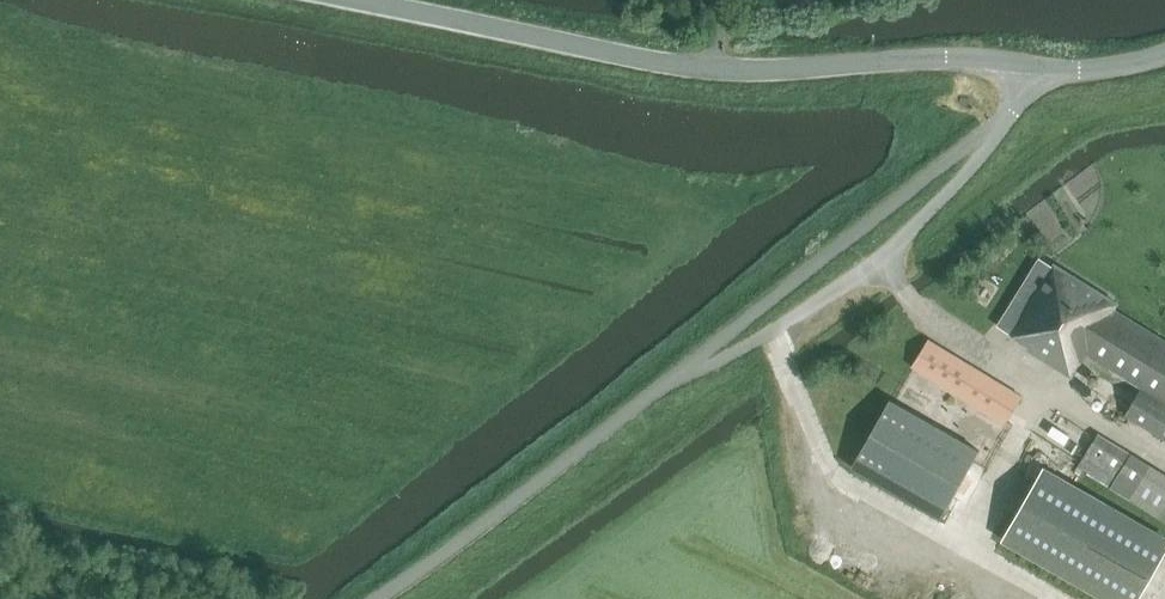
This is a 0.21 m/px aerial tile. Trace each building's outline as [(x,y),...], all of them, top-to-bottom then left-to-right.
[(1164,440),(1164,341),(1114,310),(1117,304),(1055,265),(1054,267),(1040,258),(998,327),(1029,346),(1027,349),(1072,377),(1087,354),(1142,388),(1125,415),(1164,440)] [(961,397),(1006,424),(1022,397),(929,340),(912,367),(961,396),(961,397)] [(852,467),(941,518),(979,451),(890,400),(852,467)] [(1074,436),(1086,443),(1098,423),(1086,416),(1074,436)] [(1164,521),(1164,472),(1100,433),(1083,459),(1132,492),(1130,499),(1164,521)] [(1164,550),(1164,540),(1043,470),(1004,539),(1110,598),(1137,598),(1164,550)]
